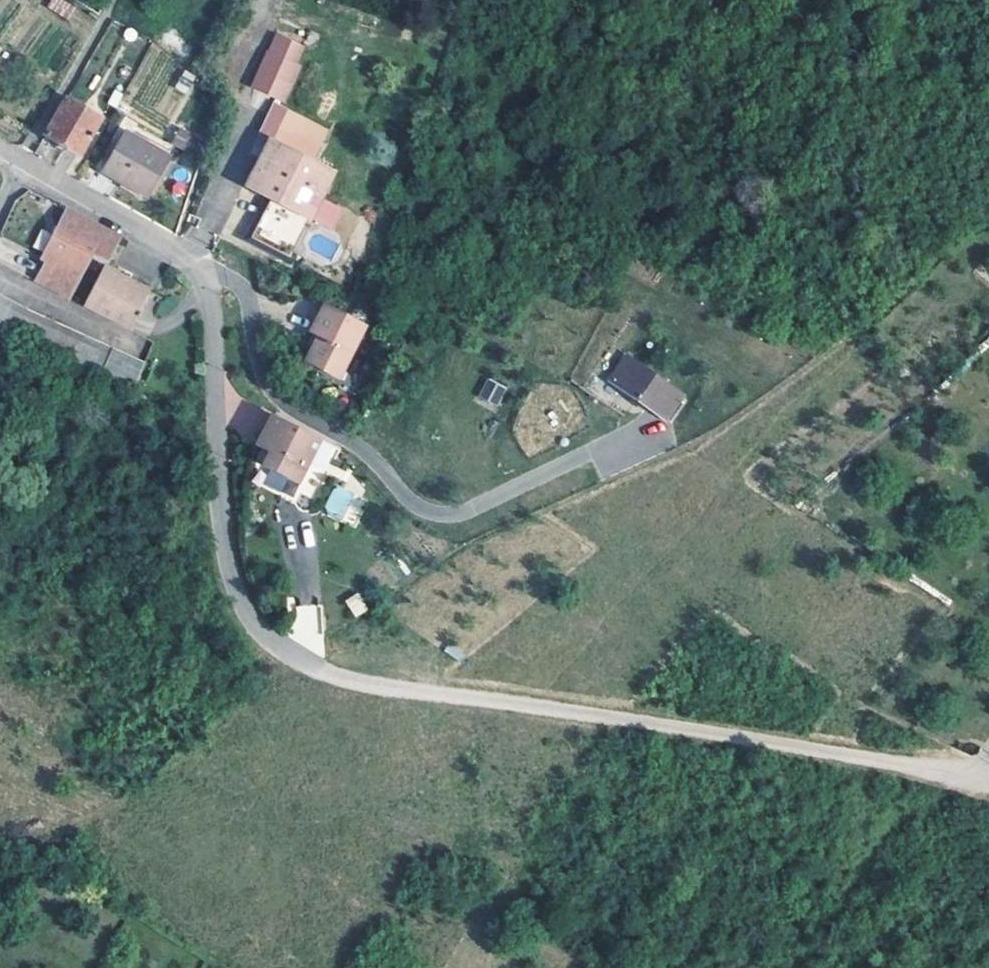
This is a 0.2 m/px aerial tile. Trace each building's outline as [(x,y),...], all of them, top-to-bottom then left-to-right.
[(58,0),(49,0),(45,6),(65,18),(72,8),(58,0)] [(332,11),(343,14),(348,0),(336,0),(332,11)] [(310,25),(301,22),(296,34),(305,37),(308,29),(310,25)] [(297,63),(269,51),(253,88),(283,101),(299,64),(297,63)] [(181,70),(176,89),(190,93),(195,74),(181,70)] [(99,119),(63,99),(43,134),(65,146),(78,154),(99,119)] [(290,108),(281,124),(323,142),(330,129),(290,108)] [(323,142),(281,124),(272,139),(270,138),(244,183),(310,216),(334,171),(313,161),(323,142)] [(207,143),(181,128),(173,141),(199,156),(207,143)] [(170,150),(136,130),(132,135),(169,155),(170,150)] [(144,196),(169,155),(132,135),(124,131),(100,171),(119,182),(144,196)] [(65,146),(43,134),(39,141),(60,154),(65,146)] [(144,196),(119,182),(116,186),(141,201),(144,196)] [(295,212),(269,198),(250,235),(280,250),(295,212)] [(46,261),(79,278),(91,256),(105,263),(119,238),(91,223),(65,210),(40,258),(46,261)] [(288,255),(308,218),(295,212),(280,250),(288,255)] [(67,298),(79,278),(46,261),(34,282),(67,298)] [(101,266),(91,284),(137,307),(146,290),(101,266)] [(137,307),(91,284),(80,305),(126,329),(137,307)] [(0,294),(0,325),(22,338),(126,392),(129,385),(135,365),(0,294)] [(324,302),(311,327),(318,331),(304,359),(337,373),(362,323),(348,317),(349,314),(324,302)] [(667,419),(683,396),(627,356),(611,379),(667,419)] [(488,377),(478,396),(497,406),(507,387),(488,377)] [(274,410),(267,426),(264,424),(255,439),(261,443),(254,457),(297,481),(322,435),(315,432),(274,410)] [(341,485),(321,506),(339,523),(359,502),(341,485)] [(358,592),(345,600),(355,617),(368,610),(358,592)]
